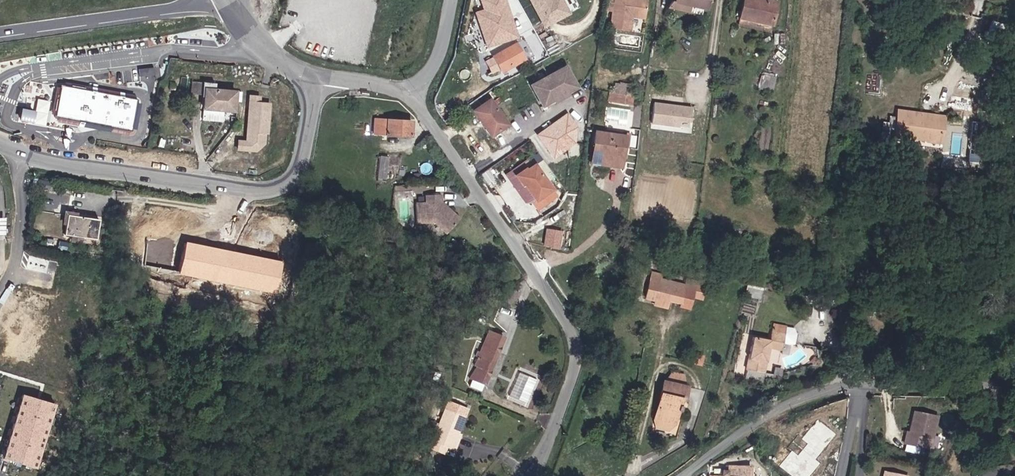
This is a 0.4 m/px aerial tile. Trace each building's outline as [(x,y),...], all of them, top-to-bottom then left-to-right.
[(483,49),(517,38),(505,0),(475,0),(479,10),(471,13),(483,49)] [(545,23),(571,11),(565,0),(532,0),(545,23)] [(612,27),(635,30),(633,16),(647,18),(649,0),(615,0),(612,27)] [(677,2),(669,8),(693,11),(693,6),(710,10),(712,0),(677,0),(677,2)] [(741,19),(776,25),(779,0),(744,0),(741,19)] [(519,41),(492,56),(502,72),(529,59),(519,41)] [(581,88),(568,64),(532,83),(545,107),(581,88)] [(217,83),(194,81),(193,93),(204,94),(203,108),(236,111),(238,91),(217,89),(217,83)] [(636,86),(617,84),(615,94),(609,92),(608,102),(633,105),(636,86)] [(139,99),(63,86),(58,116),(134,130),(139,99)] [(238,138),(237,150),(258,152),(267,144),(267,134),(270,134),(273,102),(262,101),(263,95),(251,94),(249,109),(248,109),(245,139),(238,138)] [(37,98),(34,122),(46,124),(49,100),(37,98)] [(492,98),(473,109),(492,139),(512,127),(492,98)] [(694,105),(655,101),(653,123),(681,126),(682,120),(693,121),(694,105)] [(18,107),(16,120),(32,122),(34,109),(18,107)] [(947,115),(899,108),(897,127),(915,130),(914,140),(945,145),(947,115)] [(573,131),(579,127),(568,111),(535,133),(551,158),(578,140),(573,131)] [(415,121),(375,118),(375,135),(415,138),(415,121)] [(631,135),(595,131),(592,163),(624,168),(626,146),(631,146),(631,135)] [(387,179),(389,155),(380,155),(378,179),(387,179)] [(537,166),(520,176),(537,201),(554,190),(537,166)] [(427,202),(417,203),(418,222),(436,221),(448,232),(461,218),(443,202),(442,196),(428,195),(427,202)] [(100,220),(68,215),(66,234),(97,239),(100,220)] [(561,247),(562,229),(545,227),(543,245),(561,247)] [(282,263),(188,243),(182,272),(276,292),(282,263)] [(665,274),(654,271),(647,299),(657,301),(655,306),(670,308),(672,301),(683,303),(682,307),(692,310),(694,297),(704,300),(709,282),(688,278),(688,282),(663,277),(665,274)] [(772,340),(755,337),(748,369),(767,373),(771,349),(784,351),(787,326),(776,323),(772,340)] [(507,337),(490,331),(470,379),(487,386),(507,337)] [(749,354),(743,353),(740,370),(746,371),(749,354)] [(685,374),(674,371),(667,381),(664,380),(653,431),(678,436),(688,386),(685,374)] [(51,401),(17,392),(0,457),(0,458),(34,467),(51,401)] [(471,411),(448,401),(431,449),(445,454),(449,448),(458,452),(471,411)] [(940,416),(915,411),(911,432),(908,431),(906,443),(933,450),(940,416)] [(804,450),(798,456),(792,451),(780,465),(786,470),(794,475),(809,475),(820,463),(815,459),(836,435),(824,425),(818,420),(802,439),(808,444),(804,450)] [(710,475),(753,475),(753,466),(730,465),(730,475),(710,475)]
